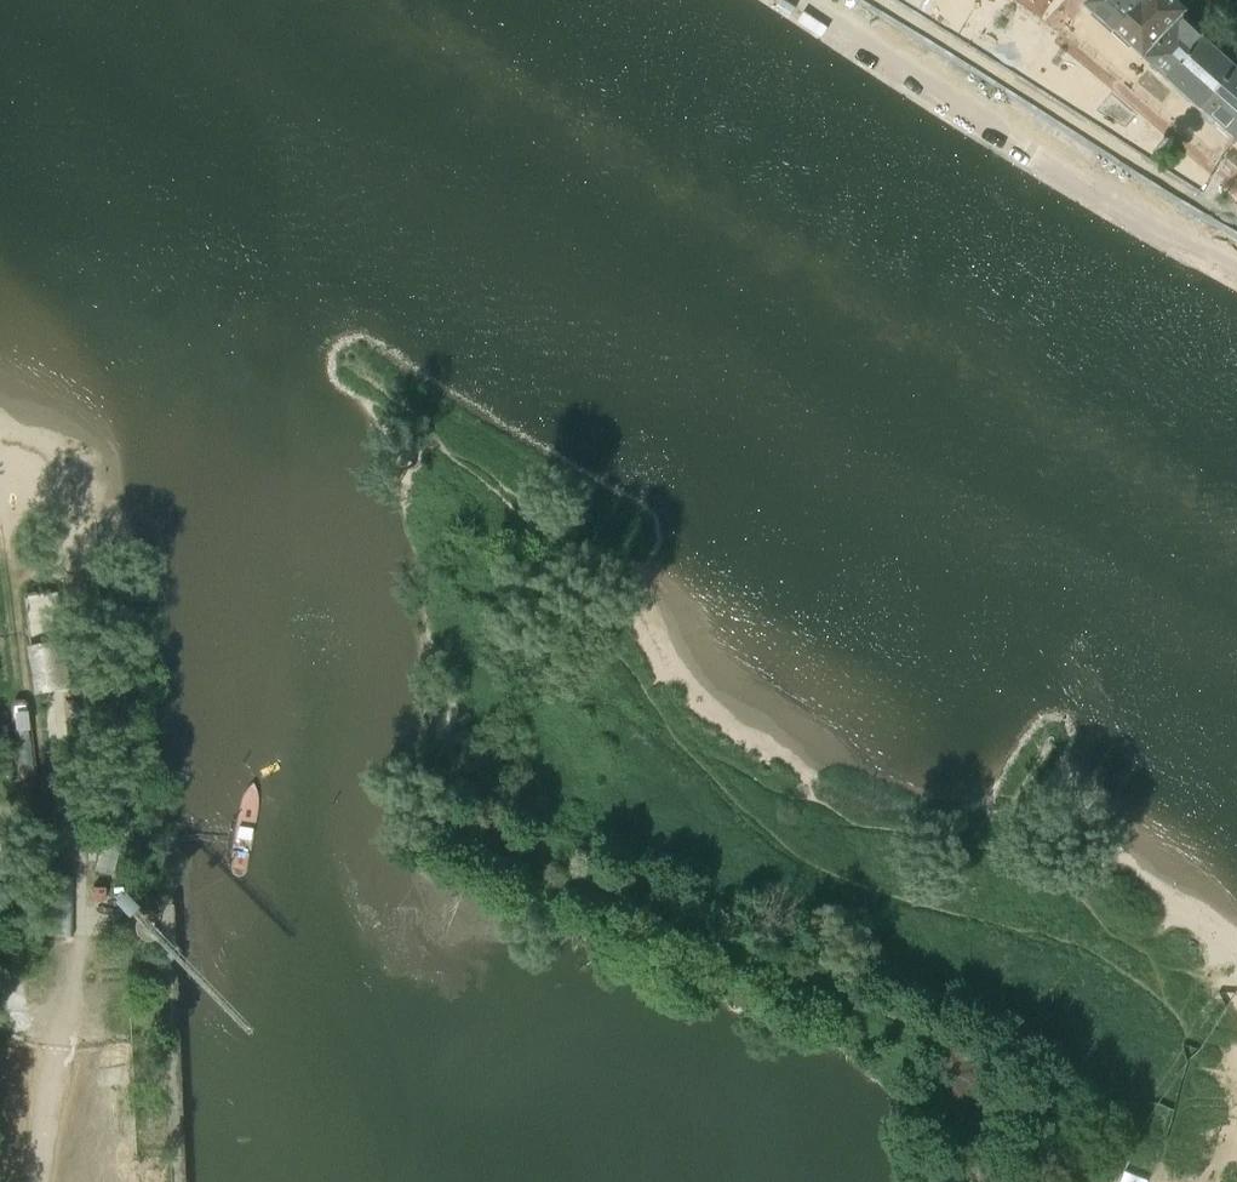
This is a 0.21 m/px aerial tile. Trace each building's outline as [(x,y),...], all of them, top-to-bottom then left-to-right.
[(1087,2),(1116,28),(1142,0),(1089,0),(1087,2)] [(1147,56),(1184,15),(1190,9),(1188,7),(1181,0),(1142,0),(1116,28),(1146,56),(1146,55),(1147,56)] [(1188,7),(1190,9),(1184,15),(1147,56),(1170,77),(1207,36),(1192,23),(1203,11),(1216,23),(1233,6),(1229,0),(1195,0),(1188,7)] [(1012,32),(1027,39),(1034,23),(1020,16),(1012,32)] [(1068,80),(1083,62),(1047,30),(1032,48),(1068,80)] [(1203,107),(1236,69),(1236,63),(1223,50),(1228,45),(1216,36),(1212,40),(1207,36),(1170,77),(1169,77),(1203,107)] [(1203,107),(1236,138),(1236,137),(1236,69),(1203,107)] [(65,644),(27,650),(35,696),(73,690),(65,644)] [(39,876),(39,936),(73,935),(73,876),(39,876)]
